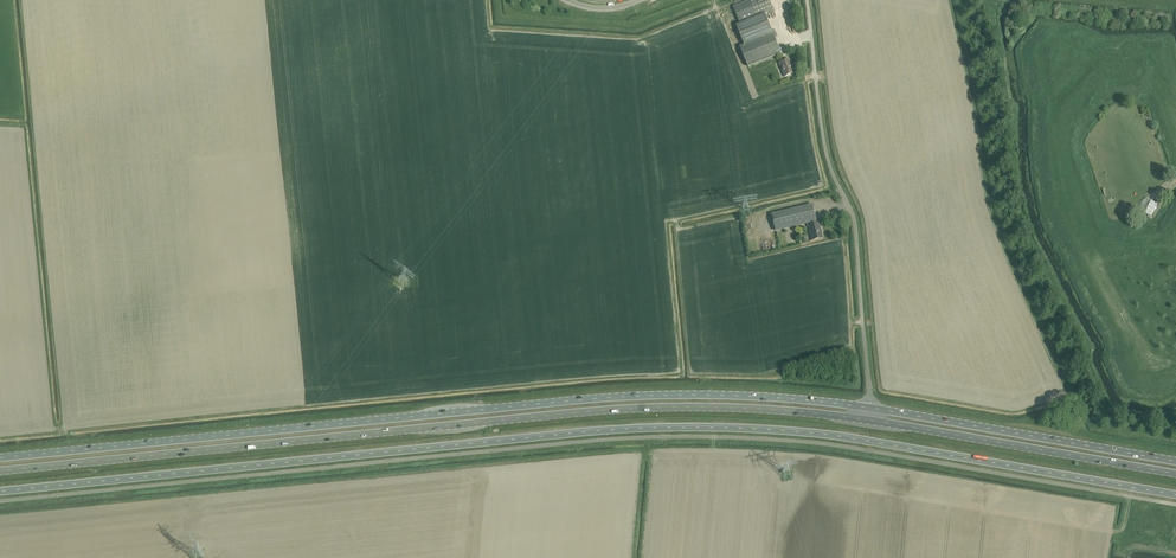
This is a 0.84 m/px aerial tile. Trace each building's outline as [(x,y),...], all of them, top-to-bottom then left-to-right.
[(749,67),(780,55),(764,14),(773,11),(769,0),(752,0),(733,8),(740,25),(736,26),(745,47),(741,48),(749,67)] [(785,77),(795,74),(789,60),(780,64),(785,77)] [(1150,200),(1143,213),(1152,218),(1159,204),(1150,200)] [(771,215),(775,231),(807,223),(807,227),(809,227),(812,241),(823,239),(819,224),(816,225),(815,221),(816,221),(812,206),(771,215)]
